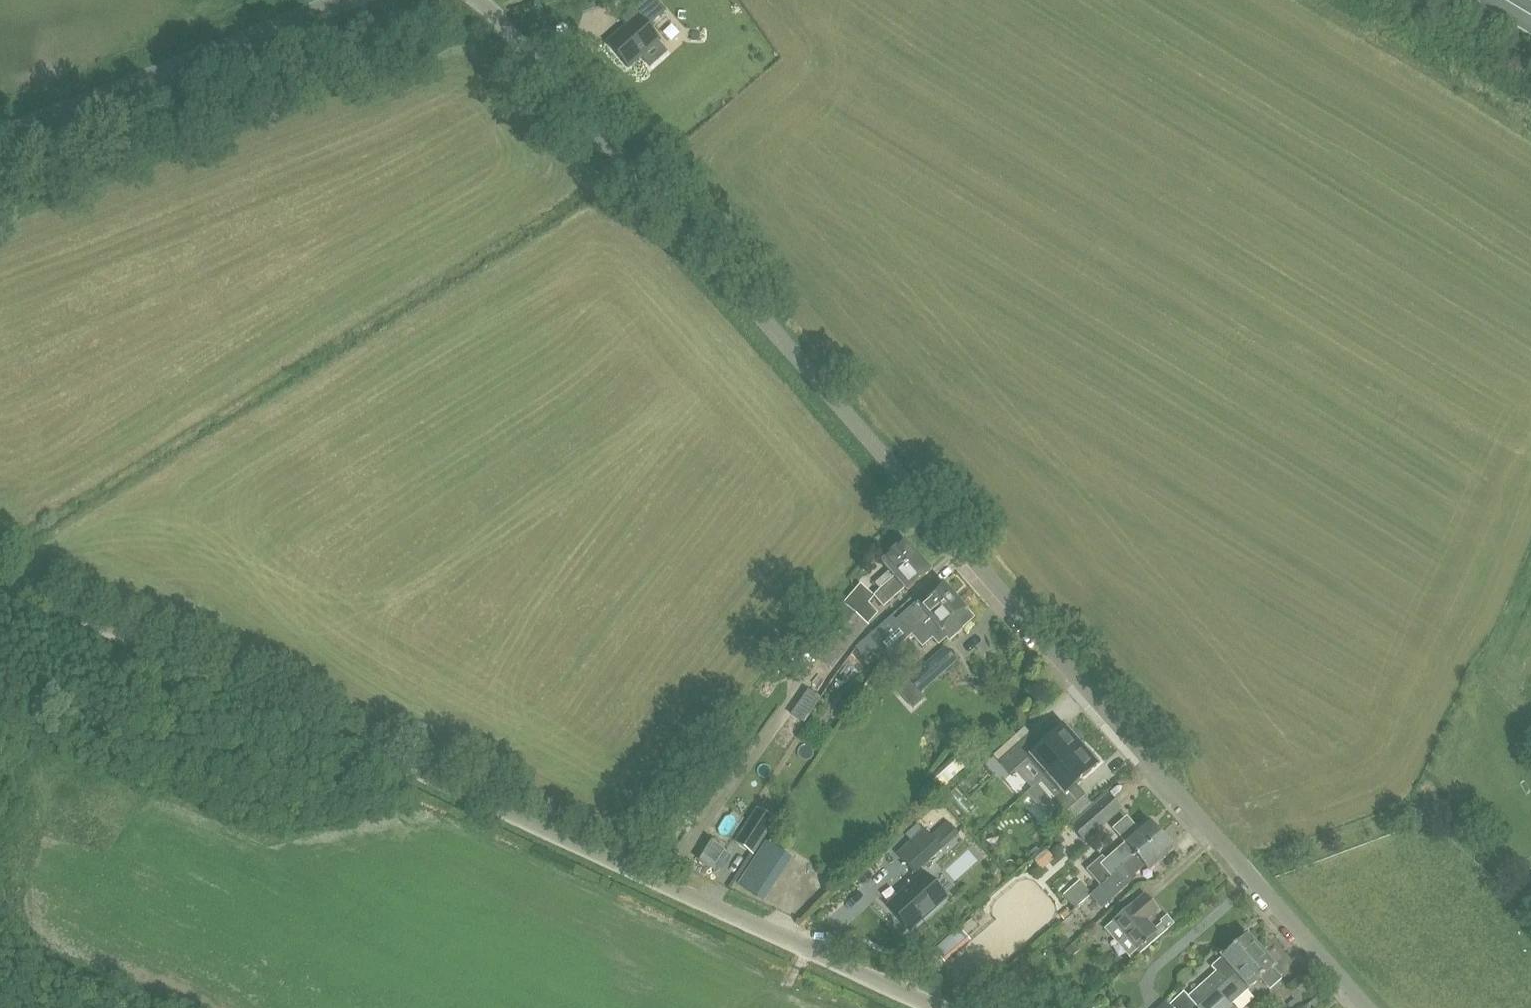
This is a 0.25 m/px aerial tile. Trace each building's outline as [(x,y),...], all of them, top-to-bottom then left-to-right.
[(608,44),(628,66),(640,56),(657,41),(658,40),(647,27),(665,11),(655,0),(643,0),(621,19),(628,27),(608,44)] [(889,571),(874,584),(879,590),(894,577),(918,557),(905,542),(881,562),(889,571)] [(879,590),(874,597),(883,608),(905,589),(908,593),(931,572),(918,557),(894,577),(879,590)] [(912,638),(957,597),(944,582),(894,625),(888,620),(864,641),(857,648),(864,657),(872,650),(894,632),(904,642),(910,637),(912,638)] [(957,597),(912,638),(923,648),(933,640),(938,646),(947,639),(949,642),(975,618),(968,611),(957,597)] [(818,659),(856,615),(843,603),(804,647),(818,659)] [(870,626),(856,615),(818,659),(832,671),(870,626)] [(956,661),(945,649),(909,680),(922,691),(956,661)] [(821,697),(808,688),(791,713),(806,723),(821,697)] [(842,695),(835,706),(846,714),(856,699),(848,694),(842,695)] [(1031,735),(999,763),(1010,775),(1013,772),(1027,760),(1044,778),(1080,746),(1075,740),(1078,737),(1069,727),(1066,730),(1063,727),(1041,746),(1031,735)] [(1080,746),(1044,778),(1060,797),(1053,803),(1064,815),(1085,796),(1075,785),(1097,766),(1095,763),(1098,760),(1089,750),(1086,753),(1080,746)] [(1106,795),(1070,827),(1085,843),(1123,810),(1106,795)] [(758,808),(735,843),(754,856),(777,821),(758,808)] [(1101,865),(1111,877),(1159,835),(1147,822),(1138,830),(1127,817),(1113,830),(1125,844),(1101,865)] [(912,842),(924,831),(917,824),(905,835),(912,842)] [(924,831),(898,855),(914,873),(940,849),(924,831)] [(1111,877),(1101,886),(1092,894),(1091,895),(1092,896),(1102,908),(1137,877),(1136,876),(1146,867),(1150,871),(1173,851),(1159,835),(1111,877)] [(766,842),(746,872),(767,886),(788,857),(766,842)] [(924,875),(887,908),(909,931),(945,899),(924,875)] [(1076,910),(1080,907),(1092,896),(1091,895),(1092,894),(1080,881),(1066,892),(1063,896),(1076,910)] [(1145,896),(1121,917),(1117,914),(1111,919),(1113,921),(1104,929),(1132,961),(1168,929),(1162,922),(1154,930),(1146,921),(1158,911),(1145,896)] [(1067,908),(1059,915),(1064,921),(1072,914),(1067,908)] [(959,928),(948,937),(959,950),(970,941),(959,928)] [(1260,952),(1246,937),(1222,958),(1211,967),(1216,972),(1188,997),(1188,998),(1178,1007),(1194,1007),(1196,1007),(1197,1007),(1198,1007),(1217,991),(1260,952)] [(1250,988),(1261,978),(1270,989),(1282,978),(1273,968),(1273,967),(1260,952),(1217,991),(1198,1007),(1214,1007),(1217,1005),(1219,1007),(1227,1007),(1250,988)] [(1068,998),(1056,1007),(1077,1007),(1068,998)]
